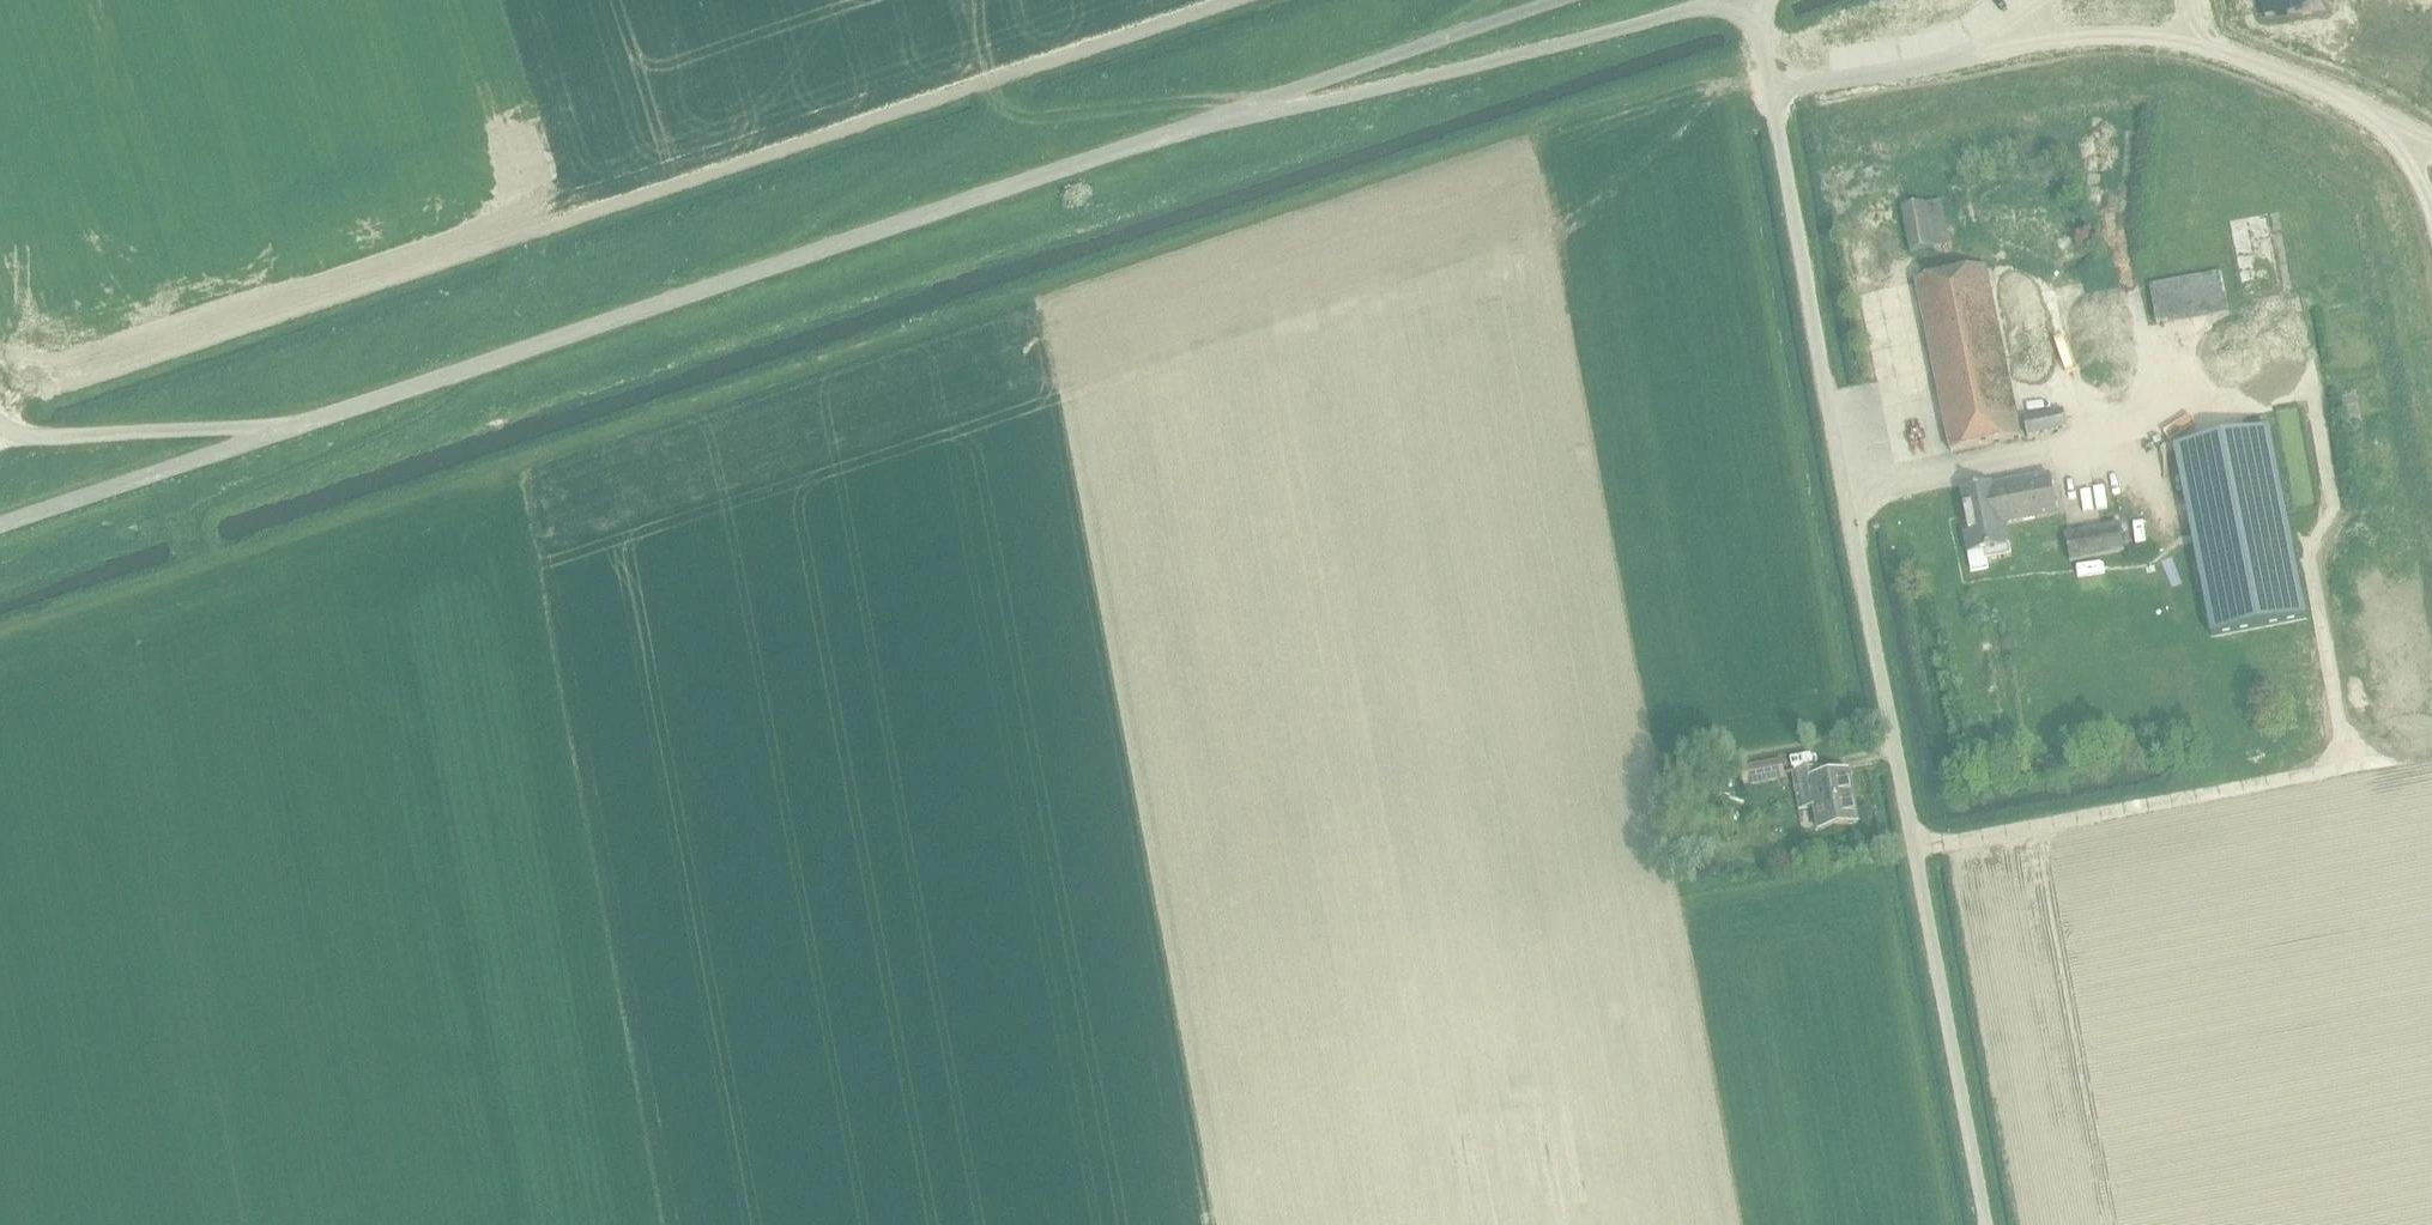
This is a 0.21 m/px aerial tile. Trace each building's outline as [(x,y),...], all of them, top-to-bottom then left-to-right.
[(2000,12),(2026,9),(2025,0),(1998,0),(2000,12)] [(2263,18),(2326,11),(2319,0),(2261,0),(2263,18)] [(2239,201),(2243,276),(2283,273),(2278,198),(2239,201)] [(1921,204),(1899,209),(1909,254),(1931,249),(1921,204)] [(1914,281),(1949,452),(2019,437),(1984,267),(1914,281)] [(2220,272),(2149,286),(2157,326),(2228,313),(2220,272)] [(2065,427),(2061,410),(2023,418),(2027,434),(2065,427)] [(2269,430),(2174,449),(2212,637),(2306,618),(2269,430)] [(1988,569),(1986,560),(2010,555),(2004,525),(2055,515),(2048,476),(1990,487),(1989,485),(1961,491),(1969,532),(1963,533),(1970,572),(1988,569)] [(2158,526),(2154,500),(2127,505),(2131,531),(2158,526)] [(2118,524),(2065,534),(2070,560),(2123,550),(2118,524)] [(1747,784),(1785,777),(1781,759),(1743,766),(1747,784)] [(1855,796),(1850,771),(1850,770),(1820,776),(1818,768),(1823,767),(1822,765),(1793,771),(1800,809),(1816,806),(1815,804),(1855,796)] [(1816,806),(1820,829),(1859,822),(1855,796),(1815,804),(1816,806)]
